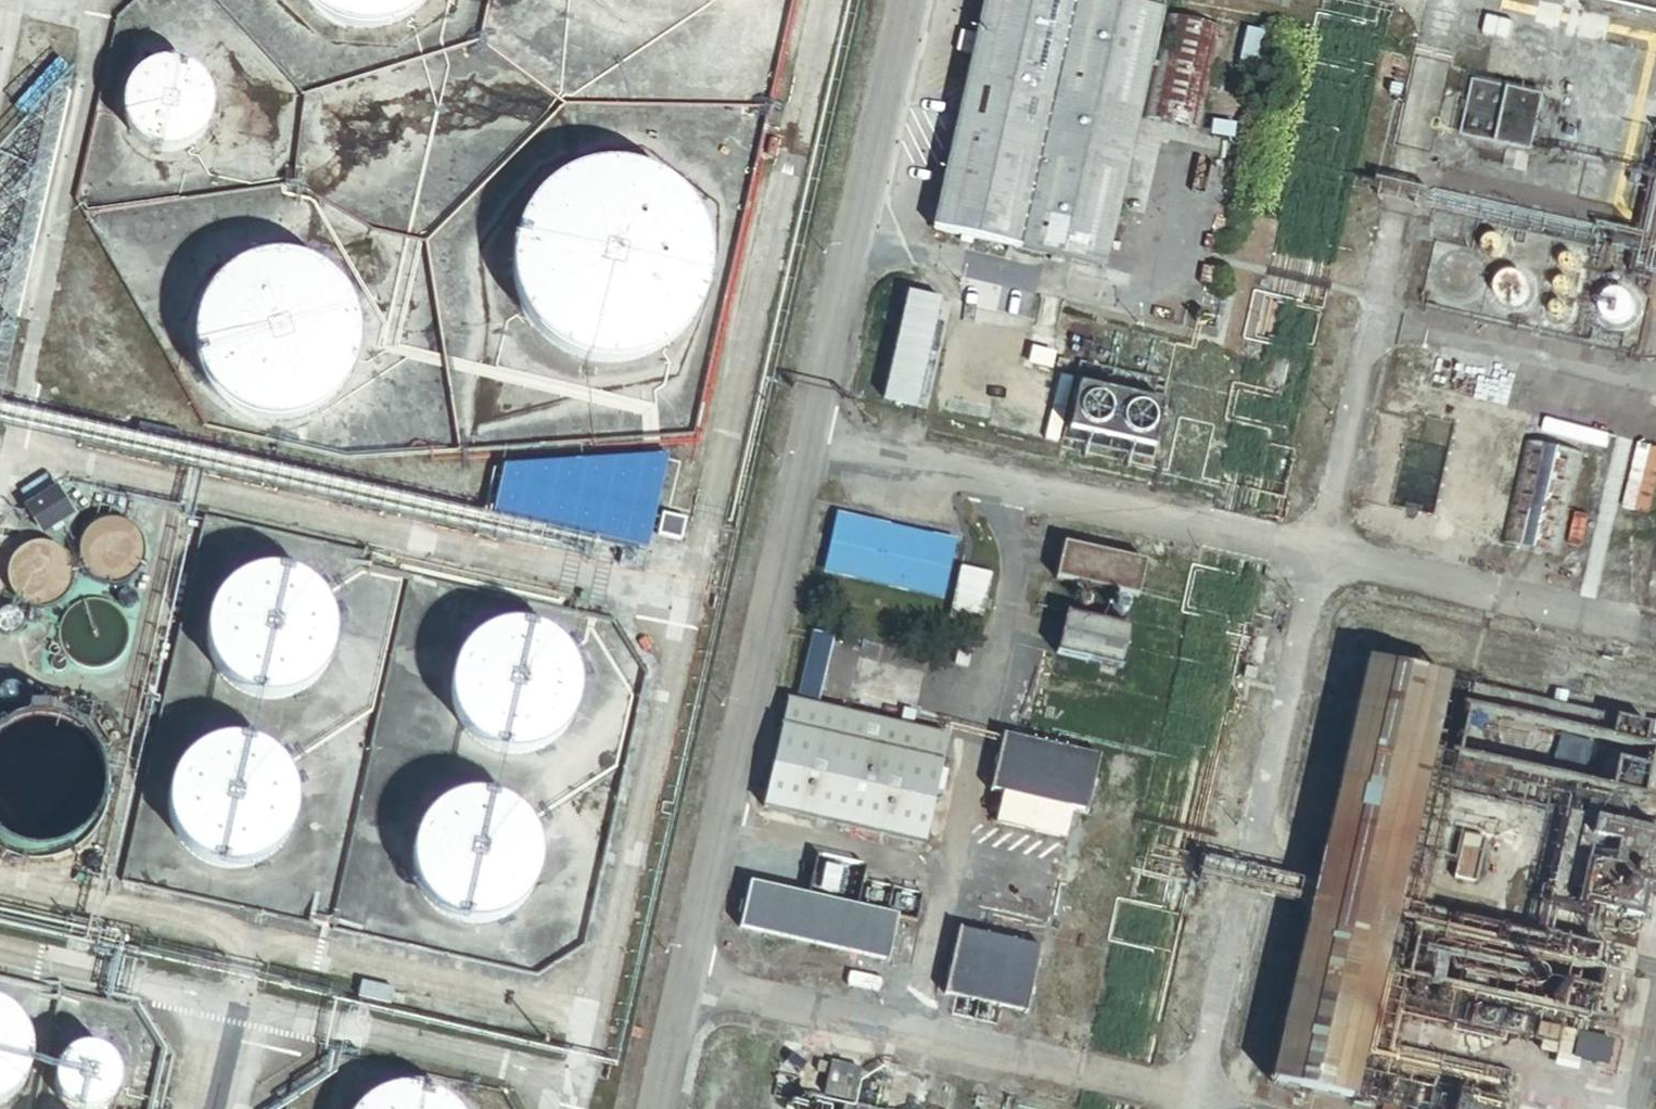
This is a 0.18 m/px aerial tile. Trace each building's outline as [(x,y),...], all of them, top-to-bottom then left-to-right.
[(299,5),(307,12),(315,18),(324,23),(333,27),(343,30),(353,31),(364,32),(374,30),(384,28),(394,24),(402,19),(411,13),(419,6),(424,0),(295,0),(299,5)] [(929,233),(1104,270),(1138,116),(1199,127),(1222,29),(1161,16),(1164,0),(979,0),(929,233)] [(1655,25),(1655,0),(1542,0),(1655,25)] [(1274,34),(1248,29),(1241,61),(1267,67),(1274,34)] [(205,118),(206,112),(205,106),(204,101),(203,96),(200,90),(197,86),(194,81),(190,78),(185,74),(181,72),(176,69),(170,68),(164,67),(159,67),(153,68),(148,69),(143,71),(138,74),(133,77),(129,81),(125,85),(122,90),(120,95),(118,100),(117,105),(117,111),(117,117),(118,122),(120,127),(122,133),(125,137),(128,142),(133,145),(137,149),(142,152),(147,154),(152,155),(158,156),(163,156),(169,155),(174,154),(180,152),(185,149),(189,146),(193,142),(197,138),(200,133),(202,128),(204,123),(205,118)] [(1550,97),(1473,80),(1460,136),(1537,154),(1550,97)] [(698,308),(702,296),(704,284),(705,272),(704,260),(702,248),(698,237),(693,226),(687,215),(679,206),(670,197),(661,190),(650,184),(639,179),(627,176),(615,174),(603,174),(591,176),(579,179),(568,183),(556,189),(547,196),(538,204),(530,214),(523,224),(518,234),(514,246),(512,258),(511,270),(511,282),(514,295),(517,306),(522,317),(529,328),(537,337),(545,345),(555,353),(566,359),(577,363),(589,366),(601,368),(613,368),(625,367),(637,364),(648,360),(659,354),(669,347),(678,338),(686,329),(693,318),(698,308)] [(1505,250),(1505,248),(1504,244),(1503,241),(1501,239),(1498,237),(1496,236),(1493,235),(1489,236),(1486,237),(1484,238),(1482,241),(1481,244),(1480,247),(1480,250),(1481,253),(1483,256),(1485,258),(1488,259),(1491,260),(1494,260),(1497,259),(1500,258),(1502,256),(1504,253),(1505,250)] [(1577,268),(1577,265),(1577,262),(1575,259),(1572,257),(1569,256),(1565,257),(1563,258),(1560,261),(1559,264),(1559,267),(1561,271),(1563,273),(1566,274),(1569,274),(1573,273),(1575,271),(1577,268)] [(351,363),(353,352),(354,342),(353,332),(352,322),(349,312),(344,303),(339,294),(332,286),(325,279),(317,273),(308,268),(298,264),(288,261),(278,260),(268,260),(258,261),(248,263),(238,267),(229,272),(220,278),(213,285),(207,293),(201,302),(196,311),(193,321),(191,330),(190,341),(191,351),(193,361),(196,371),(200,380),(206,389),(212,397),(219,404),(228,410),(237,415),(246,419),(256,422),(266,423),(277,423),(287,422),(297,420),(306,416),(315,411),(324,405),(331,398),(338,390),(344,382),(348,372),(351,363)] [(1530,293),(1530,289),(1529,285),(1527,281),(1525,278),(1521,275),(1517,274),(1513,273),(1509,274),(1505,275),(1501,278),(1499,281),(1497,285),(1496,289),(1496,293),(1497,297),(1500,301),(1503,304),(1507,306),(1511,307),(1515,307),(1519,306),(1523,304),(1526,301),(1528,297),(1530,293)] [(1572,294),(1572,291),(1572,288),(1570,285),(1567,283),(1564,282),(1561,283),(1558,284),(1556,287),(1555,290),(1555,293),(1556,296),(1558,299),(1561,300),(1565,300),(1568,299),(1570,297),(1572,294)] [(941,298),(911,291),(886,396),(916,403),(941,298)] [(1630,314),(1630,309),(1629,305),(1627,301),(1625,298),(1621,295),(1617,294),(1613,293),(1609,294),(1605,295),(1602,298),(1599,301),(1597,305),(1596,309),(1596,313),(1598,317),(1600,321),(1603,324),(1607,326),(1611,327),(1615,327),(1619,326),(1623,324),(1626,321),(1628,318),(1630,314)] [(1568,318),(1569,314),(1568,311),(1566,308),(1563,307),(1560,306),(1557,306),(1554,308),(1552,310),(1551,314),(1551,317),(1552,320),(1555,322),(1558,323),(1561,324),(1564,323),(1567,321),(1568,318)] [(1163,408),(1077,390),(1066,439),(1152,458),(1163,408)] [(1582,456),(1525,443),(1503,544),(1560,557),(1582,456)] [(668,453),(506,464),(495,514),(648,547),(668,453)] [(70,523),(56,499),(27,516),(42,540),(70,523)] [(127,510),(93,503),(91,516),(124,523),(127,510)] [(686,517),(662,511),(656,533),(680,540),(686,517)] [(955,539),(838,513),(825,569),(943,595),(955,539)] [(144,561),(144,556),(143,553),(142,548),(140,545),(138,542),(136,538),(133,535),(129,533),(126,531),(122,529),(118,528),(114,528),(110,528),(106,528),(102,529),(98,531),(94,533),(91,535),(88,538),(85,541),(83,544),(81,548),(80,552),(79,556),(79,560),(79,564),(80,569),(81,572),(83,576),(85,580),(87,583),(90,585),(94,588),(97,590),(101,592),(105,593),(109,593),(113,593),(117,593),(122,592),(125,590),(129,588),(132,586),(135,583),(138,580),(140,576),(142,573),(143,569),(144,565),(144,561)] [(1147,565),(1063,547),(1055,583),(1139,601),(1147,565)] [(71,583),(71,579),(70,576),(69,571),(67,568),(65,564),(62,561),(59,558),(56,556),(53,554),(49,552),(45,551),(41,551),(36,551),(33,551),(29,552),(25,553),(21,555),(18,558),(14,561),(12,564),(10,567),(8,571),(7,574),(6,579),(6,583),(6,587),(7,591),(8,595),(10,599),(12,602),(14,605),(17,608),(21,611),(24,613),(28,614),(32,615),(36,616),(40,616),(44,616),(48,615),(52,613),(56,611),(59,609),(62,606),(65,603),(67,599),(69,595),(70,592),(71,588),(71,583)] [(995,573),(963,565),(951,615),(983,622),(995,573)] [(328,656),(330,648),(330,639),(330,631),(328,623),(326,615),(323,607),(318,601),(313,594),(307,588),(300,583),(293,579),(286,576),(277,574),(269,573),(261,573),(253,574),(245,576),(237,579),(230,583),(223,588),(217,593),(212,599),(207,606),(204,614),(201,622),(199,630),(199,638),(199,647),(201,654),(203,662),(207,670),(211,677),(216,683),(222,689),(229,694),(236,698),(244,701),(252,703),(260,704),(268,704),(276,703),(284,702),(292,698),(299,695),(306,690),(312,684),(317,678),(322,671),(325,664),(328,656)] [(136,609),(137,606),(136,602),(134,599),(131,597),(127,596),(123,597),(120,599),(118,601),(117,605),(117,609),(118,612),(121,615),(124,616),(128,616),(132,615),(134,613),(136,609)] [(129,647),(129,643),(129,638),(128,634),(127,630),(125,626),(123,622),(120,618),(117,615),(113,613),(109,610),(105,609),(101,608),(96,607),(92,607),(88,607),(83,609),(79,610),(75,612),(72,615),(68,618),(65,621),(63,625),(61,629),(60,633),(59,637),(58,642),(59,646),(59,651),(61,655),(63,659),(65,663),(68,667),(71,670),(75,672),(78,674),(83,676),(87,677),(91,678),(96,678),(100,677),(104,676),(109,675),(113,673),(116,670),(120,667),(122,664),(125,660),(127,656),(128,651),(129,647)] [(21,624),(19,621),(16,619),(13,617),(9,617),(5,617),(2,618),(0,620),(0,643),(3,645),(6,646),(10,646),(14,645),(17,643),(20,641),(22,638),(23,634),(23,631),(22,627),(21,624)] [(1132,632),(1066,617),(1057,657),(1123,672),(1132,632)] [(570,709),(572,700),(572,692),(572,684),(571,676),(568,668),(565,661),(560,653),(555,647),(549,641),(542,636),(535,632),(528,629),(520,627),(511,626),(503,626),(495,627),(487,629),(479,632),(472,636),(465,641),(459,646),(454,653),(449,660),(446,667),(443,675),(441,683),(441,691),(441,699),(443,708),(445,715),(449,723),(453,730),(458,736),(464,742),(471,747),(478,751),(486,754),(494,756),(502,757),(510,757),(518,756),(526,754),(534,751),(542,747),(548,743),(554,737),(560,731),(564,723),(568,716),(570,709)] [(46,641),(46,638),(45,636),(44,633),(42,632),(39,631),(36,632),(34,633),(33,635),(32,638),(32,640),(33,643),(35,645),(37,646),(40,646),(43,645),(45,643),(46,641)] [(57,661),(58,658),(58,657),(56,654),(53,654),(51,655),(50,658),(51,661),(54,662),(57,661)] [(65,676),(66,672),(66,670),(65,668),(62,665),(60,664),(56,664),(52,666),(50,668),(49,672),(49,674),(51,678),(52,679),(56,681),(58,681),(61,681),(64,678),(65,676)] [(1450,684),(1365,665),(1269,1085),(1354,1105),(1450,684)] [(1651,729),(1472,690),(1456,762),(1645,803),(1655,752),(1646,750),(1651,729)] [(22,712),(22,709),(21,706),(20,703),(18,700),(15,698),(12,697),(9,696),(6,697),(2,698),(0,700),(0,720),(1,720),(4,722),(7,723),(10,723),(14,722),(16,721),(19,718),(21,716),(22,712)] [(787,696),(763,804),(925,840),(949,732),(787,696)] [(61,706),(41,703),(39,717),(59,719),(61,706)] [(103,804),(103,796),(103,788),(101,780),(99,772),(96,764),(91,757),(86,751),(80,745),(73,740),(66,736),(58,733),(51,731),(42,730),(34,730),(26,730),(18,732),(10,735),(3,739),(0,741),(0,849),(2,850),(9,854),(17,858),(25,860),(33,861),(41,861),(49,860),(58,858),(65,855),(72,851),(79,846),(85,841),(90,834),(95,828),(98,820),(101,812),(103,804)] [(1101,759),(1003,738),(991,795),(1089,816),(1101,759)] [(291,824),(293,816),(293,808),(293,800),(291,792),(289,784),(285,776),(281,769),(276,763),(270,757),(263,752),(256,748),(248,745),(240,743),(232,742),(224,742),(215,743),(208,745),(200,748),(193,751),(186,756),(180,762),(174,768),(170,775),(166,783),(164,790),(162,799),(162,807),(162,815),(163,823),(166,831),(170,839),(174,846),(179,852),(185,858),(192,863),(199,867),(206,870),(214,872),(223,873),(231,873),(239,872),(247,870),(255,867),(262,863),(269,859),(275,853),(280,847),(285,840),(288,832),(291,824)] [(534,880),(536,872),(536,864),(536,855),(535,847),(532,840),(529,832),(524,825),(519,819),(513,813),(506,808),(499,804),(492,801),(484,799),(475,797),(467,797),(459,798),(451,800),(443,803),(436,807),(429,812),(423,818),(418,824),(413,831),(410,838),(407,846),(405,854),(405,862),(405,871),(407,879),(409,887),(413,894),(417,901),(422,908),(428,913),(435,918),(442,922),(450,925),(458,928),(466,929),(474,929),(483,928),(491,926),(498,923),(505,919),(512,914),(518,909),(524,902),(528,896),(532,888),(534,880)] [(1569,816),(1549,903),(1641,924),(1655,858),(1655,835),(1569,816)] [(1486,844),(1463,839),(1453,882),(1476,887),(1486,844)] [(898,920),(750,887),(740,932),(888,965),(898,920)] [(1599,953),(1421,914),(1406,982),(1595,1023),(1606,974),(1595,972),(1599,953)] [(1042,951),(959,933),(944,999),(1027,1017),(1042,951)] [(1526,1021),(1476,1009),(1472,1027),(1522,1038),(1526,1021)] [(22,1053),(21,1046),(19,1040),(16,1033),(13,1028),(8,1022),(3,1018),(0,1015),(0,1104),(3,1102),(8,1097),(12,1092),(16,1086),(19,1080),(21,1073),(22,1067),(23,1060),(22,1053)] [(1615,1040),(1548,1025),(1542,1051),(1610,1065),(1615,1040)] [(112,1080),(111,1077),(110,1073),(108,1069),(106,1065),(103,1062),(100,1059),(97,1057),(93,1055),(89,1053),(85,1052),(81,1052),(77,1052),(73,1052),(69,1053),(65,1055),(61,1057),(58,1059),(56,1061),(53,1065),(50,1068),(49,1072),(47,1076),(47,1080),(46,1084),(46,1088),(47,1092),(48,1096),(50,1100),(52,1103),(55,1107),(58,1108),(100,1108),(103,1107),(106,1104),(108,1100),(109,1096),(111,1093),(112,1089),(112,1084),(112,1080)] [(854,1100),(861,1072),(830,1065),(820,1108),(892,1108),(854,1100)] [(446,1105),(439,1099),(432,1095),(424,1092),(415,1090),(407,1089),(399,1089),(390,1090),(382,1092),(374,1095),(366,1099),(359,1104),(353,1108),(451,1108),(446,1105)] [(1454,1095),(1451,1108),(1509,1108),(1510,1107),(1454,1095)]
